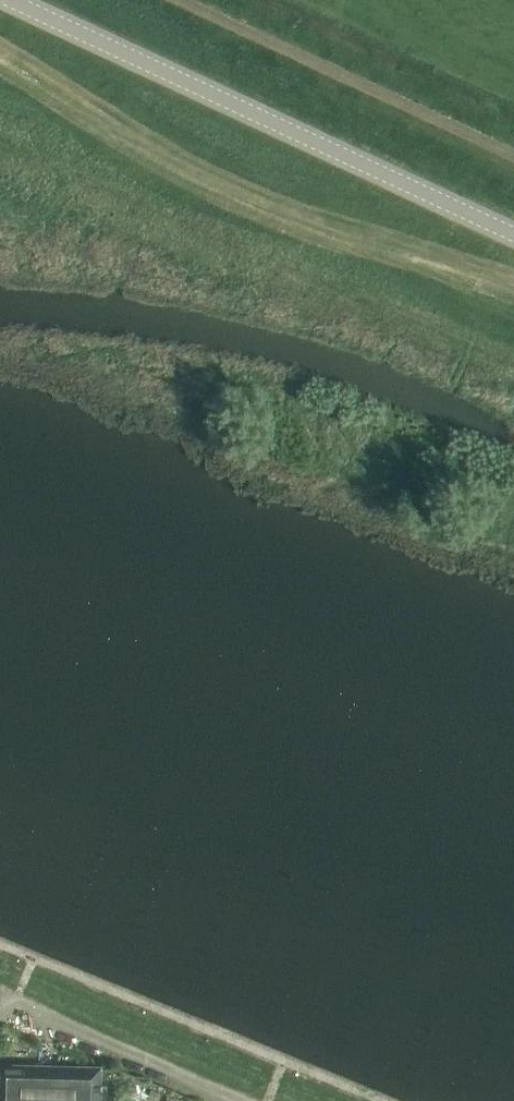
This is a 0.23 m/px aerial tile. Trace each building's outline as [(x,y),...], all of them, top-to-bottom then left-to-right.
[(100,1068),(0,1066),(0,1100),(99,1100),(100,1068)]
